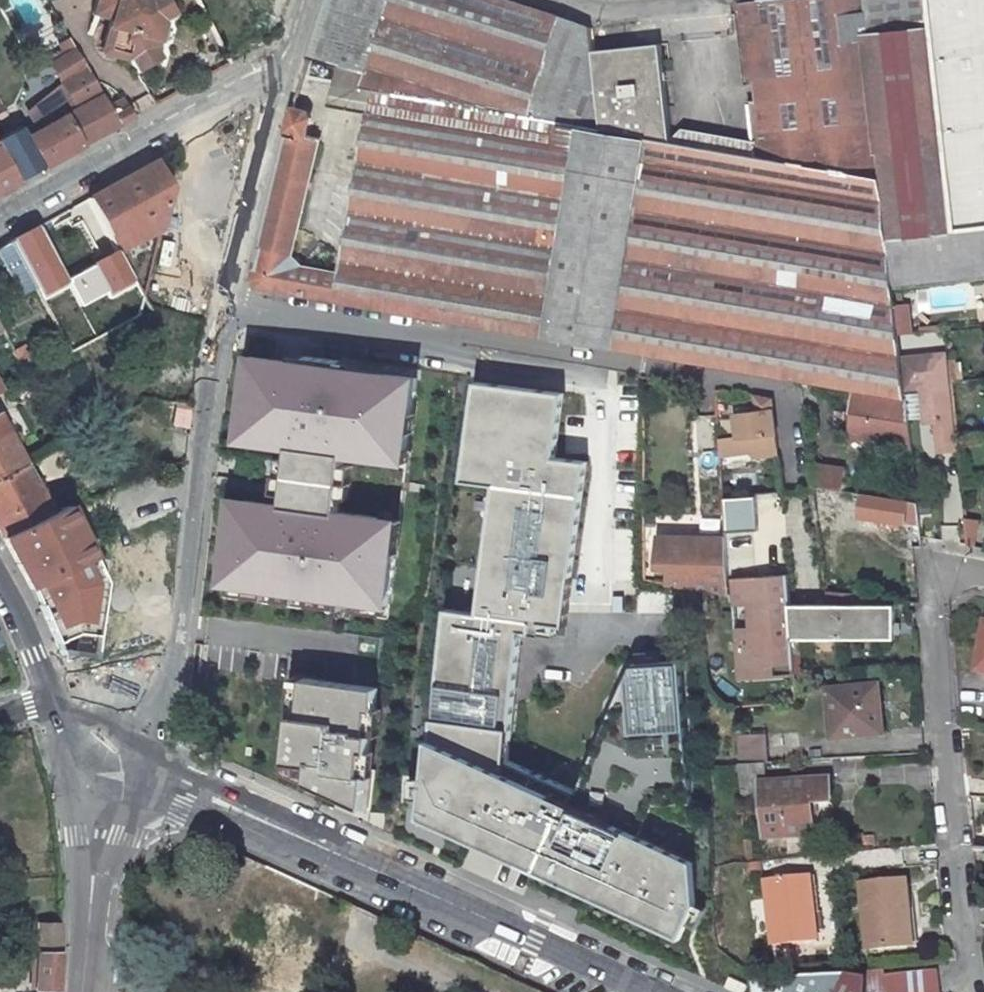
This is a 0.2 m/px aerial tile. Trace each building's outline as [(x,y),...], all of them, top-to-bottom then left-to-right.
[(95,11),(162,30),(164,22),(176,16),(167,0),(98,0),(95,11)] [(201,8),(217,0),(197,0),(201,8)] [(555,17),(499,0),(324,0),(307,55),(366,73),(363,84),(362,91),(366,92),(371,93),(580,128),(602,132),(594,53),(592,30),(555,17)] [(882,179),(888,237),(954,230),(929,0),(777,0),(737,4),(737,10),(755,158),(882,179)] [(954,230),(956,230),(983,227),(983,0),(929,0),(954,230)] [(162,30),(95,11),(93,17),(111,22),(103,54),(127,61),(135,74),(136,73),(162,59),(156,48),(162,30)] [(594,53),(602,132),(648,140),(675,144),(663,47),(594,53)] [(56,66),(60,73),(81,61),(73,49),(66,53),(69,59),(56,66)] [(60,73),(71,90),(80,107),(101,96),(81,61),(60,73)] [(340,87),(362,91),(363,84),(342,81),(340,87)] [(79,147),(63,116),(80,107),(71,90),(36,109),(39,114),(32,118),(35,124),(37,123),(40,129),(24,137),(41,168),(79,147)] [(580,128),(371,93),(368,116),(576,149),(580,128)] [(80,107),(63,116),(79,147),(128,120),(117,102),(108,108),(101,96),(80,107)] [(252,289),(544,338),(559,249),(567,203),(573,170),(584,171),(586,160),(575,158),(576,149),(368,116),(340,276),(296,270),(289,258),(316,140),(304,138),(307,124),(305,113),(291,110),(249,275),(248,282),(252,289)] [(16,182),(41,168),(24,137),(19,128),(0,139),(0,154),(16,182)] [(648,140),(627,260),(611,349),(799,381),(855,390),(907,398),(903,363),(900,336),(897,315),(888,237),(882,179),(755,158),(675,144),(648,140)] [(16,182),(0,154),(0,191),(16,182)] [(169,186),(155,161),(140,170),(89,198),(108,233),(119,251),(158,229),(163,209),(169,186)] [(89,198),(73,207),(92,242),(108,233),(89,198)] [(567,203),(559,249),(588,254),(596,208),(567,203)] [(956,230),(957,239),(910,243),(914,286),(961,282),(963,279),(983,277),(983,227),(956,230)] [(35,228),(10,242),(35,288),(60,274),(35,228)] [(0,247),(0,256),(21,296),(35,288),(10,242),(0,247)] [(559,249),(544,338),(611,349),(627,260),(588,254),(559,249)] [(897,315),(900,336),(907,336),(905,315),(897,315)] [(230,494),(219,586),(392,607),(404,517),(340,509),(347,456),(412,464),(423,373),(249,352),(238,444),(291,450),(285,501),(230,494)] [(952,416),(949,381),(947,358),(903,363),(906,391),(919,390),(923,425),(934,423),(937,455),(956,453),(954,436),(952,416)] [(496,484),(585,496),(589,462),(557,457),(566,392),(478,381),(465,480),(496,484)] [(907,398),(855,390),(851,413),(835,411),(833,426),(849,428),(849,436),(912,445),(907,398)] [(777,451),(771,400),(755,397),(758,407),(752,409),(752,415),(738,416),(740,438),(753,437),(755,452),(777,451)] [(952,416),(954,436),(962,435),(960,416),(952,416)] [(2,539),(51,515),(24,465),(0,422),(0,535),(2,539)] [(814,488),(834,490),(843,492),(845,471),(811,466),(814,486),(814,488)] [(524,619),(567,626),(585,496),(496,484),(480,613),(524,619)] [(829,510),(834,490),(814,488),(817,509),(829,510)] [(922,537),(918,502),(863,494),(861,515),(905,521),(905,541),(923,541),(922,537)] [(795,637),(793,602),(791,573),(763,575),(759,530),(764,530),(762,496),(729,498),(744,687),(798,682),(798,677),(795,637)] [(51,515),(2,539),(29,587),(90,557),(66,507),(51,515)] [(730,578),(727,543),(710,541),(662,536),(660,567),(674,569),(672,585),(713,592),(731,594),(730,578)] [(90,557),(29,587),(58,651),(98,655),(104,576),(97,553),(90,557)] [(853,591),(846,589),(845,603),(846,637),(895,638),(896,634),(901,634),(901,621),(896,622),(896,604),(853,603),(853,591)] [(846,637),(845,603),(793,602),(795,637),(846,637)] [(448,608),(431,739),(504,773),(505,762),(524,619),(480,613),(448,608)] [(569,803),(637,835),(652,806),(690,805),(682,661),(636,664),(574,793),(569,803)] [(283,772),(365,813),(382,692),(295,680),(283,772)] [(883,702),(880,680),(832,685),(838,735),(879,730),(876,703),(883,702)] [(876,703),(879,730),(886,728),(883,702),(876,703)] [(769,727),(740,728),(742,757),(768,756),(771,756),(769,727)] [(422,818),(681,939),(698,904),(695,861),(637,835),(569,803),(574,793),(505,762),(504,773),(431,739),(422,818)] [(763,780),(765,832),(816,830),(814,798),(835,798),(834,775),(769,777),(768,756),(742,757),(744,780),(763,780)] [(775,939),(820,937),(819,925),(825,924),(824,907),(818,907),(812,907),(810,874),(770,877),(775,939)] [(818,907),(815,874),(810,874),(812,907),(818,907)] [(914,948),(910,911),(916,911),(913,883),(869,887),(875,951),(914,948)] [(910,911),(914,948),(920,948),(916,911),(910,911)] [(761,984),(762,991),(940,991),(938,972),(871,979),(870,973),(856,974),(761,984)]
